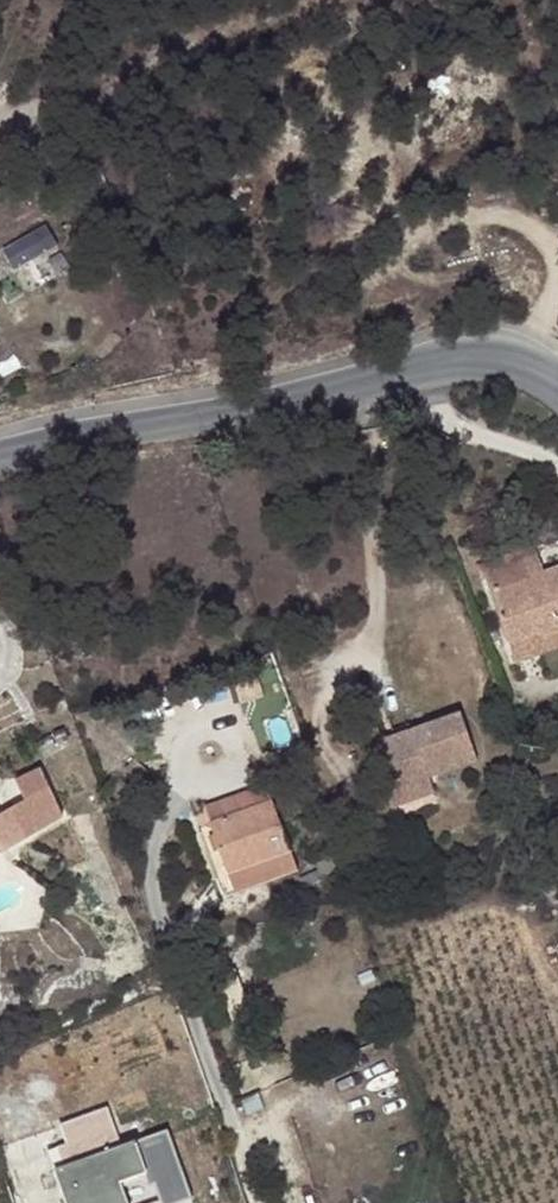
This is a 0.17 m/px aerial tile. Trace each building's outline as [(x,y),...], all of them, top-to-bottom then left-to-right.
[(55,225),(8,243),(17,267),(64,248),(55,225)] [(534,539),(521,542),(530,569),(543,565),(534,539)] [(521,542),(484,554),(516,652),(557,639),(557,560),(543,565),(530,569),(521,542)] [(334,701),(349,741),(361,738),(369,759),(382,798),(414,787),(410,774),(427,768),(424,758),(474,742),(461,701),(380,726),(366,690),(334,701)] [(361,738),(349,741),(355,762),(369,759),(361,738)] [(410,774),(414,787),(432,781),(428,769),(477,752),(474,742),(424,758),(427,768),(410,774)] [(61,807),(33,758),(6,772),(15,789),(0,797),(0,839),(61,807)] [(109,772),(100,782),(116,797),(125,787),(109,772)] [(253,793),(179,820),(206,885),(269,862),(277,859),(253,793)] [(306,853),(283,866),(299,895),(322,883),(306,853)] [(269,862),(206,885),(213,903),(275,880),(269,862)] [(46,1148),(51,1170),(124,1143),(109,1105),(60,1123),(66,1142),(46,1148)] [(133,1139),(143,1172),(147,1183),(154,1182),(161,1202),(177,1202),(191,1199),(168,1127),(133,1139)] [(51,1170),(64,1202),(127,1202),(119,1179),(143,1172),(133,1139),(124,1143),(51,1170)]
